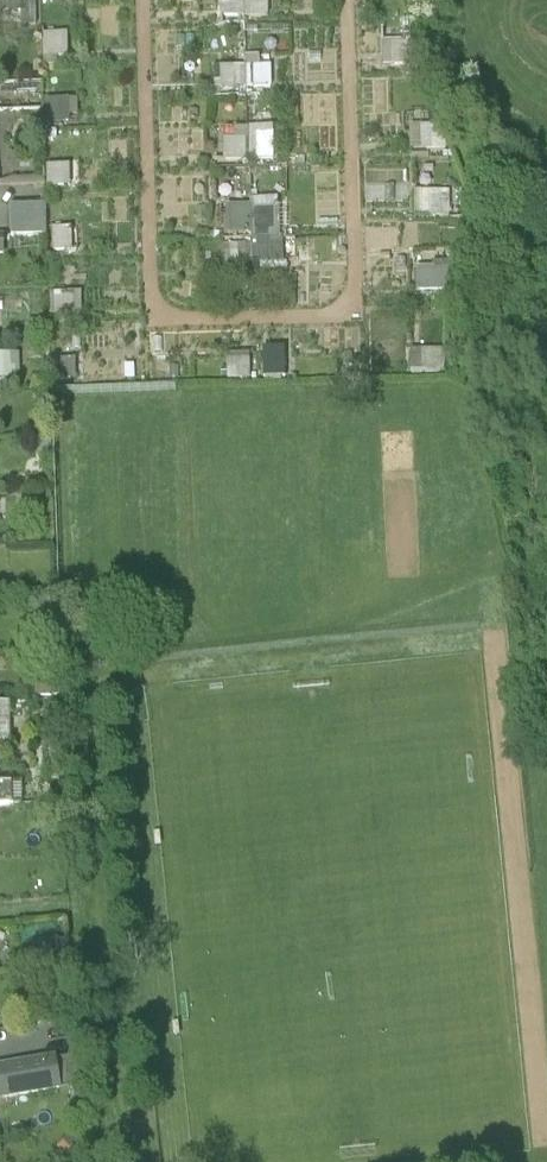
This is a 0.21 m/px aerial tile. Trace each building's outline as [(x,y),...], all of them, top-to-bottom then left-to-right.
[(28,0),(0,0),(0,13),(29,11),(28,0)] [(219,15),(269,14),(268,0),(219,0),(219,15)] [(219,63),(220,85),(272,83),(271,52),(244,53),(245,62),(219,63)] [(75,117),(74,96),(44,97),(45,118),(75,117)] [(410,123),(413,147),(424,146),(421,122),(410,123)] [(234,136),(222,136),(222,157),(272,158),(273,125),(234,124),(234,136)] [(450,214),(450,188),(421,188),(420,214),(450,214)] [(258,264),(279,263),(277,199),(226,201),(227,232),(256,231),(258,264)] [(46,207),(12,207),(12,236),(46,236),(46,207)] [(52,248),(74,248),(74,227),(52,227),(52,248)] [(256,263),(254,232),(234,233),(236,264),(256,263)] [(50,291),(51,314),(83,312),(82,289),(50,291)] [(262,347),(263,375),(285,374),(284,346),(262,347)] [(439,347),(409,349),(411,371),(440,370),(439,347)] [(251,374),(261,374),(260,351),(250,351),(251,374)] [(227,376),(249,375),(248,352),(226,352),(227,376)] [(0,357),(0,383),(13,383),(13,376),(20,376),(20,357),(0,357)] [(57,695),(57,678),(35,678),(35,696),(57,695)] [(0,781),(0,804),(20,804),(20,781),(0,781)] [(59,954),(57,936),(32,939),(34,957),(59,954)] [(67,1083),(63,1056),(7,1065),(12,1092),(67,1083)]
